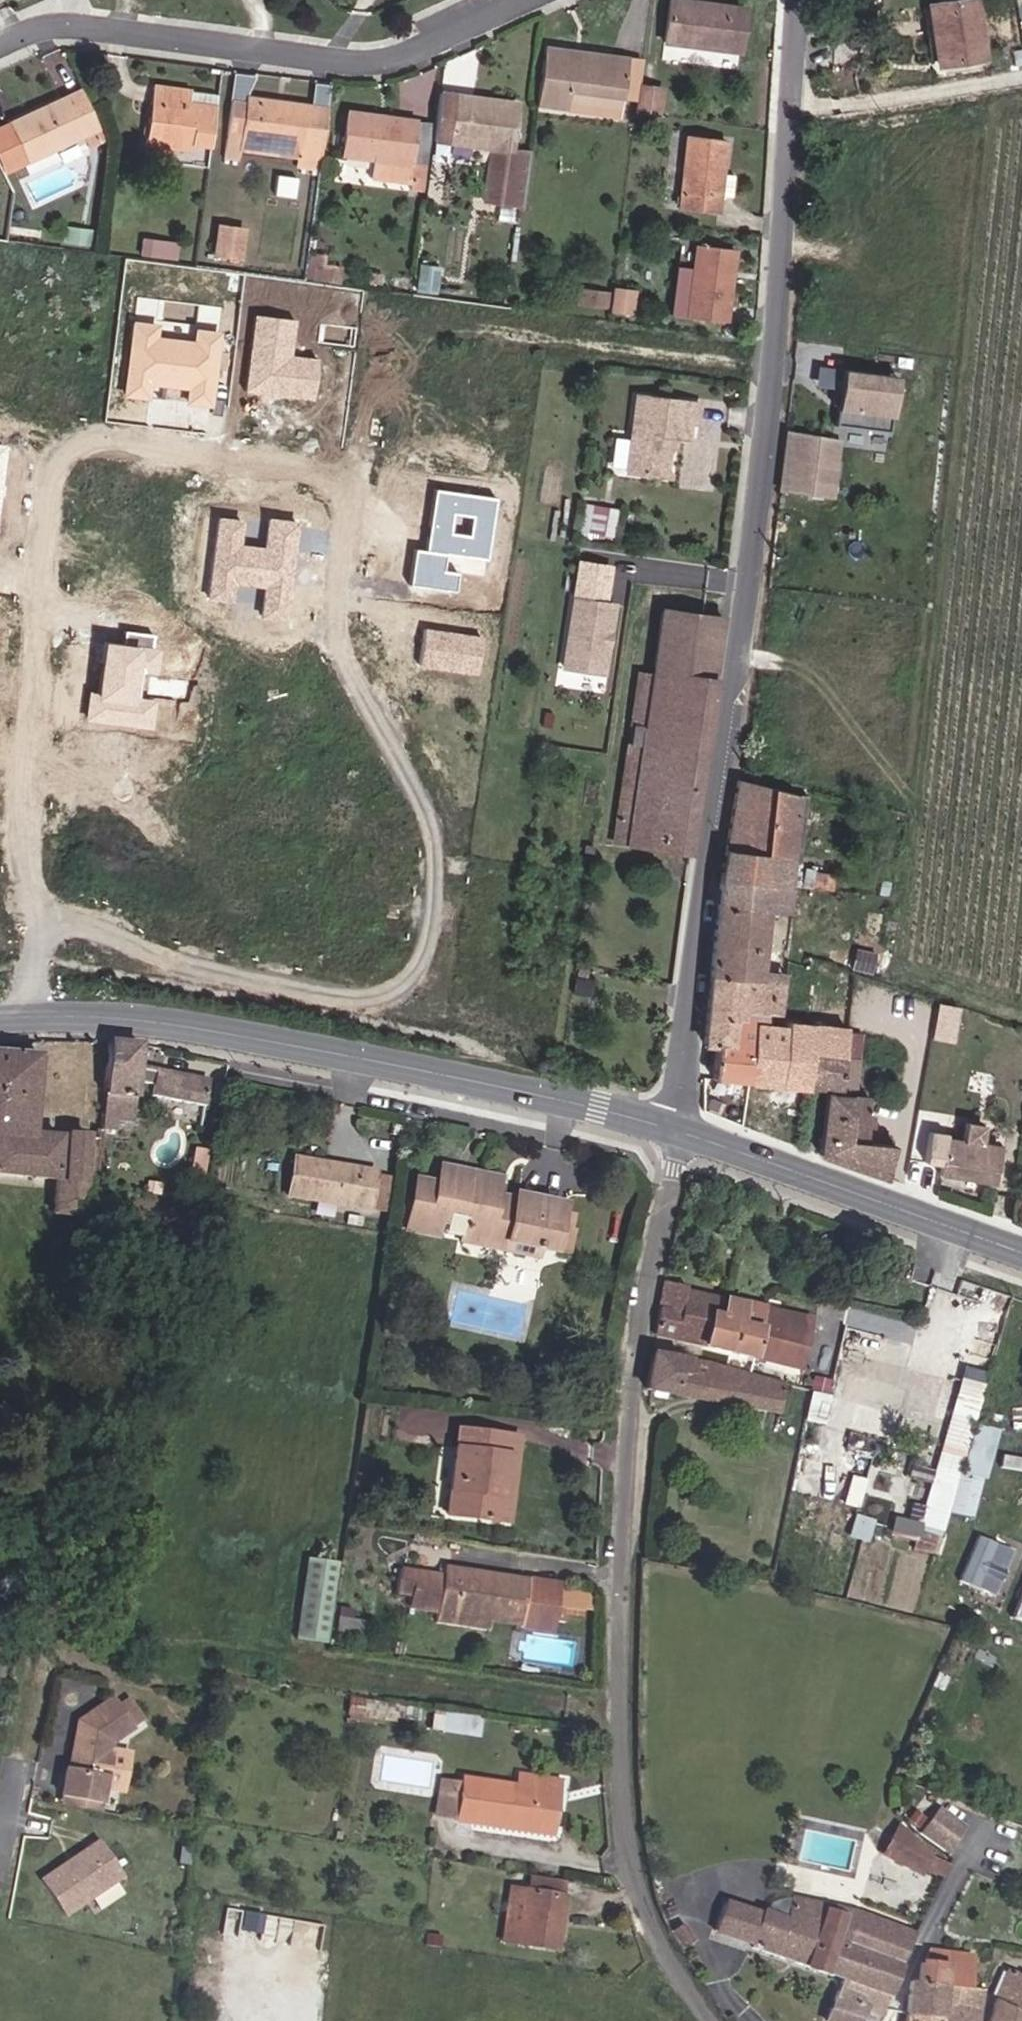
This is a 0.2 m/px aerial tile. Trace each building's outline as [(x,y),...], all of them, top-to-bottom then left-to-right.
[(732,55),(738,14),(662,3),(656,44),(732,55)] [(930,75),(977,74),(976,14),(929,15),(930,75)] [(535,48),(529,109),(563,112),(564,105),(566,94),(618,100),(621,60),(535,48)] [(188,101),(189,92),(148,86),(140,145),(166,148),(167,140),(198,145),(207,146),(213,105),(188,101)] [(4,125),(12,143),(0,149),(0,173),(95,127),(85,105),(78,90),(4,125)] [(214,95),(189,92),(188,101),(213,105),(214,95)] [(648,120),(651,95),(631,93),(628,117),(648,120)] [(566,94),(564,105),(616,110),(618,100),(566,94)] [(504,156),(511,106),(453,97),(446,147),(504,156)] [(235,160),(236,154),(239,138),(291,144),(289,160),(288,168),(311,170),(319,110),(238,99),(237,106),(226,105),(218,157),(235,160)] [(369,161),(406,166),(412,123),(342,113),(336,156),(369,161)] [(12,143),(4,125),(0,127),(0,149),(12,143)] [(239,138),(236,154),(289,160),(291,144),(239,138)] [(678,212),(719,216),(720,199),(723,177),(726,143),(684,139),(678,212)] [(167,140),(166,148),(166,150),(197,155),(198,145),(167,140)] [(404,181),(406,166),(369,161),(366,177),(404,181)] [(735,178),(723,177),(720,199),(733,200),(735,178)] [(228,235),(229,227),(213,226),(211,254),(232,255),(233,236),(228,235)] [(137,255),(163,258),(164,247),(138,244),(137,255)] [(683,314),(722,321),(733,252),(694,245),(683,314)] [(307,280),(332,282),(333,271),(309,268),(307,280)] [(624,297),(605,294),(604,299),(602,315),(621,317),(624,297)] [(602,312),(604,299),(575,295),(573,308),(602,312)] [(293,320),(253,315),(243,390),(311,399),(316,358),(289,355),(293,320)] [(157,323),(131,320),(122,397),(148,400),(150,386),(186,390),(184,404),(211,407),(220,330),(193,327),(191,338),(155,334),(157,323)] [(911,380),(842,369),(835,415),(904,426),(911,380)] [(636,397),(626,473),(663,478),(667,453),(668,447),(663,441),(664,436),(675,438),(687,439),(689,424),(695,425),(698,406),(636,397)] [(817,437),(786,433),(778,489),(832,497),(835,467),(817,464),(817,437)] [(675,438),(664,436),(663,441),(668,447),(667,453),(672,454),(675,438)] [(493,498),(434,490),(426,551),(413,549),(408,583),(456,590),(461,558),(484,561),(493,498)] [(286,616),(297,523),(266,519),(262,545),(241,543),(244,519),(213,516),(203,601),(231,604),(233,585),(264,589),(261,613),(286,616)] [(577,562),(561,669),(600,675),(605,647),(601,643),(601,637),(606,635),(610,606),(606,606),(612,567),(577,562)] [(611,840),(688,852),(721,618),(658,609),(649,675),(634,673),(611,840)] [(483,637),(423,627),(417,666),(477,675),(483,637)] [(88,689),(85,722),(152,729),(155,697),(144,696),(146,676),(158,677),(162,635),(121,630),(120,641),(100,639),(95,689),(88,689)] [(796,801),(736,783),(722,888),(788,894),(796,801)] [(788,894),(722,888),(710,982),(759,987),(759,979),(764,922),(786,924),(788,894)] [(759,987),(786,990),(787,981),(759,979),(759,987)] [(759,987),(710,982),(708,1006),(706,1026),(705,1046),(717,1046),(731,1046),(732,1026),(741,1027),(741,1022),(753,1022),(764,1022),(784,1024),(786,990),(759,987)] [(714,1082),(751,1086),(753,1035),(753,1022),(741,1022),(741,1027),(732,1026),(731,1046),(717,1046),(714,1082)] [(753,1035),(751,1086),(813,1091),(815,1057),(843,1058),(846,1037),(786,1031),(785,1037),(763,1036),(753,1035)] [(94,1138),(33,1135),(35,1055),(0,1053),(0,1176),(52,1181),(49,1215),(83,1220),(87,1186),(92,1186),(92,1184),(94,1138)] [(843,1064),(843,1058),(815,1057),(813,1091),(841,1093),(843,1064)] [(139,1079),(152,1082),(150,1094),(205,1105),(211,1076),(142,1063),(139,1079)] [(825,1097),(814,1159),(881,1181),(887,1149),(861,1144),(868,1104),(825,1097)] [(956,1148),(937,1144),(933,1172),(932,1180),(989,1193),(995,1154),(975,1150),(976,1141),(957,1138),(956,1148)] [(933,1172),(937,1144),(923,1142),(919,1169),(933,1172)] [(282,1196),(369,1208),(374,1179),(375,1170),(288,1157),(282,1196)] [(504,1244),(556,1253),(561,1226),(565,1203),(514,1195),(512,1207),(491,1203),(495,1180),(476,1176),(440,1170),(437,1185),(415,1181),(412,1197),(405,1236),(437,1241),(440,1225),(448,1226),(452,1205),(468,1208),(461,1244),(502,1251),(504,1244)] [(374,1179),(369,1208),(382,1211),(386,1181),(374,1179)] [(561,1226),(556,1253),(576,1256),(581,1230),(561,1226)] [(502,1251),(461,1244),(460,1254),(536,1267),(539,1251),(504,1244),(503,1251),(502,1251)] [(686,1285),(664,1281),(651,1335),(720,1345),(795,1368),(808,1316),(685,1290),(686,1285)] [(716,1363),(649,1351),(644,1388),(775,1411),(782,1383),(716,1363)] [(974,1425),(947,1516),(971,1522),(982,1483),(985,1483),(1000,1431),(974,1425)] [(454,1432),(446,1514),(503,1523),(506,1501),(493,1500),(501,1438),(454,1432)] [(515,1440),(501,1438),(493,1500),(506,1501),(515,1440)] [(978,1533),(958,1579),(997,1595),(1016,1549),(978,1533)] [(327,1642),(341,1560),(308,1555),(295,1636),(327,1642)] [(434,1610),(436,1598),(492,1607),(490,1620),(518,1625),(526,1578),(443,1564),(442,1571),(401,1564),(397,1586),(412,1589),(409,1606),(434,1610)] [(557,1582),(526,1578),(518,1625),(549,1630),(557,1582)] [(492,1607),(436,1598),(434,1610),(433,1619),(488,1628),(490,1620),(492,1607)] [(336,1628),(358,1632),(360,1616),(338,1613),(336,1628)] [(111,1739),(134,1723),(113,1694),(78,1718),(77,1723),(80,1728),(79,1733),(76,1732),(69,1765),(105,1772),(111,1739)] [(342,1719),(390,1726),(391,1717),(414,1720),(416,1709),(345,1699),(342,1719)] [(428,1730),(462,1735),(465,1716),(430,1711),(428,1730)] [(513,1822),(553,1827),(562,1772),(561,1772),(520,1766),(517,1789),(500,1786),(496,1819),(513,1822)] [(496,1819),(500,1786),(463,1781),(458,1827),(511,1834),(513,1822),(496,1819)] [(911,1802),(934,1810),(937,1800),(915,1792),(911,1802)] [(551,1841),(553,1827),(513,1822),(511,1834),(551,1841)] [(928,1829),(921,1839),(943,1856),(950,1846),(928,1829)] [(915,1871),(921,1859),(923,1857),(893,1830),(877,1859),(892,1868),(893,1865),(912,1876),(915,1871)] [(97,1838),(39,1878),(64,1915),(123,1876),(97,1838)] [(921,1859),(915,1871),(935,1882),(942,1870),(921,1859)] [(503,1888),(500,1908),(518,1910),(513,1944),(551,1950),(559,1897),(503,1888)] [(862,2014),(870,2017),(878,2020),(880,2020),(904,1959),(922,1924),(855,1907),(790,1900),(784,1920),(760,1914),(758,1918),(751,1941),(749,1951),(839,1980),(826,2020),(858,2020),(862,2014)] [(709,1930),(751,1941),(758,1918),(717,1905),(709,1930)] [(494,1941),(513,1944),(518,1910),(500,1908),(494,1941)] [(751,1941),(709,1930),(706,1937),(749,1951),(751,1941)] [(928,1945),(927,1956),(961,1960),(963,1949),(928,1945)] [(908,2020),(979,2020),(982,2011),(986,1993),(967,1990),(973,1952),(963,1949),(961,1960),(927,1956),(925,1962),(923,1981),(914,1980),(910,2008),(908,2020)] [(1009,1976),(994,2020),(1021,2020),(1021,1982),(1009,1976)]
